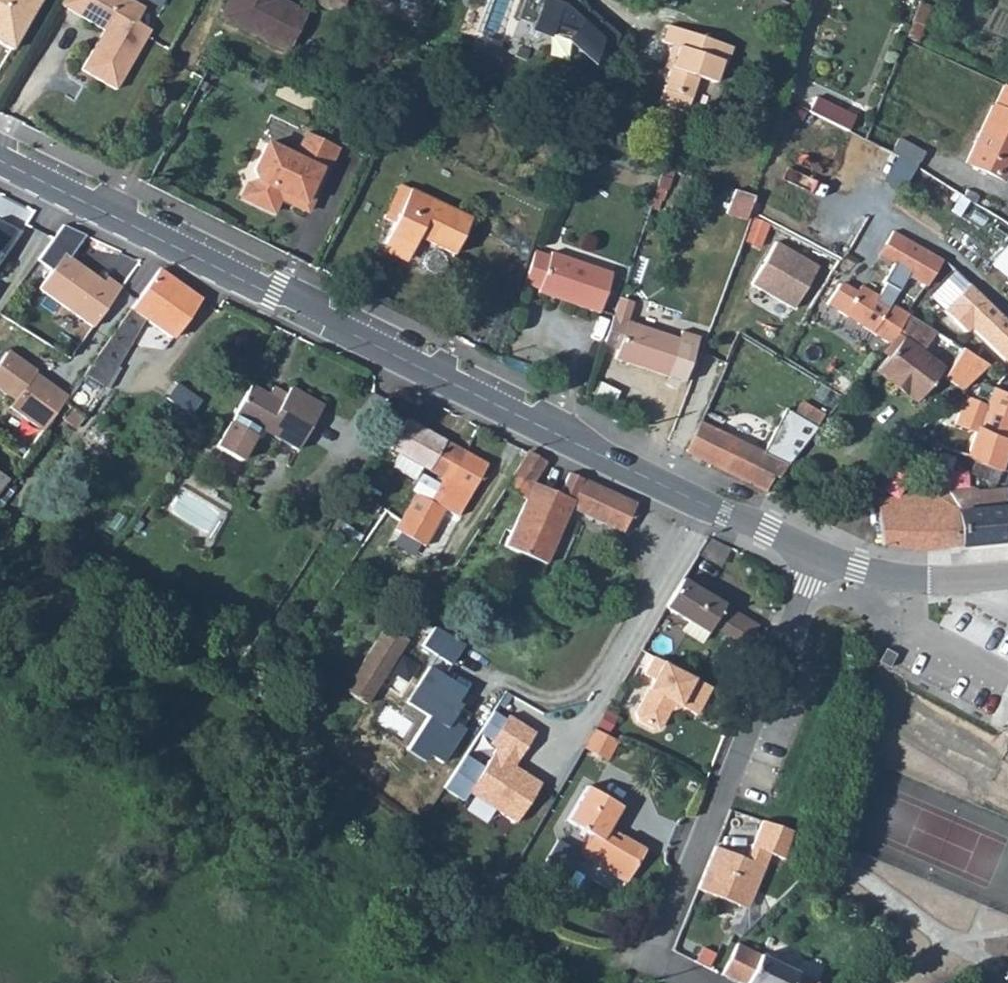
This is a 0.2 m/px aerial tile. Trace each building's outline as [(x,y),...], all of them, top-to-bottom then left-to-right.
[(14,46),(41,0),(0,0),(0,38),(14,46)] [(137,0),(63,0),(62,3),(105,28),(110,30),(105,39),(98,41),(83,67),(117,87),(152,27),(138,19),(146,5),(137,0)] [(223,13),(288,47),(308,9),(291,0),(230,0),(223,13)] [(306,4),(334,18),(343,0),(308,0),(306,4)] [(363,14),(396,26),(406,0),(405,0),(368,0),(363,14)] [(520,17),(534,23),(532,26),(551,33),(570,36),(594,60),(599,47),(614,53),(620,33),(588,5),(585,0),(526,0),(520,17)] [(669,43),(666,55),(673,58),(668,69),(656,101),(684,110),(697,77),(713,84),(721,63),(725,63),(731,47),(666,25),(661,40),(669,43)] [(110,30),(105,28),(98,41),(105,39),(110,30)] [(666,55),(661,67),(668,69),(673,58),(666,55)] [(1003,84),(994,102),(991,101),(963,161),(1002,181),(1007,170),(1007,86),(1003,84)] [(815,96),(807,110),(835,124),(847,130),(854,116),(815,96)] [(342,141),(346,143),(360,114),(356,112),(342,141)] [(872,123),(863,139),(875,145),(889,153),(898,137),(872,123)] [(903,126),(898,137),(924,151),(930,140),(903,126)] [(304,216),(338,153),(308,137),(295,161),(267,146),(253,172),(256,182),(246,185),(239,198),(270,215),(277,202),(279,198),(284,201),(285,206),(304,216)] [(898,137),(889,153),(916,167),(924,151),(898,137)] [(382,215),(393,221),(400,206),(407,209),(417,190),(398,181),(382,215)] [(754,193),(734,186),(724,212),(744,220),(754,193)] [(393,221),(383,242),(408,255),(417,236),(452,252),(470,215),(417,190),(407,209),(400,206),(393,221)] [(892,267),(925,287),(943,258),(875,220),(869,231),(887,242),(879,255),(893,263),(892,267)] [(51,270),(37,289),(90,328),(120,287),(104,276),(100,281),(88,271),(82,273),(78,269),(80,266),(71,260),(88,236),(61,223),(35,258),(51,270)] [(17,232),(0,224),(0,256),(17,232)] [(1007,291),(1007,230),(1003,226),(982,255),(991,262),(986,269),(996,277),(994,280),(1007,291)] [(408,255),(383,242),(379,250),(403,262),(408,255)] [(819,267),(780,244),(754,286),(793,310),(819,267)] [(533,249),(522,282),(537,288),(536,292),(596,312),(610,271),(550,250),(549,254),(533,249)] [(157,269),(82,374),(105,387),(146,321),(172,339),(199,299),(157,269)] [(826,303),(890,344),(910,312),(861,284),(858,290),(840,281),(826,303)] [(944,310),(966,331),(971,326),(1007,364),(1007,322),(971,283),(944,310)] [(619,297),(602,344),(615,350),(613,357),(681,382),(697,336),(680,330),(677,338),(628,321),(634,303),(619,297)] [(717,310),(712,325),(720,329),(723,321),(728,324),(731,316),(717,310)] [(918,318),(906,333),(924,348),(935,332),(918,318)] [(924,348),(906,333),(875,372),(917,403),(946,365),(924,348)] [(964,349),(944,378),(961,390),(990,365),(964,349)] [(0,360),(0,394),(12,402),(7,409),(41,432),(66,397),(40,378),(36,380),(31,377),(35,372),(6,352),(0,360)] [(954,424),(974,431),(964,457),(977,462),(1000,471),(1007,450),(1007,394),(984,384),(978,387),(974,398),(971,397),(962,402),(958,412),(954,424)] [(252,385),(216,446),(240,462),(259,430),(296,451),(323,405),(291,386),(282,402),(252,385)] [(701,420),(685,453),(764,492),(819,427),(788,408),(764,450),(701,420)] [(390,449),(400,455),(421,467),(428,471),(446,441),(408,419),(390,449)] [(446,441),(428,471),(440,478),(440,479),(446,482),(464,451),(446,441)] [(416,492),(395,529),(424,545),(445,510),(456,517),(487,464),(464,451),(446,482),(440,479),(429,499),(416,492)] [(529,451),(507,486),(525,499),(536,483),(548,463),(529,451)] [(421,467),(400,455),(392,467),(414,480),(421,467)] [(977,462),(972,472),(996,482),(1000,471),(977,462)] [(559,493),(525,554),(547,563),(572,509),(623,533),(636,504),(585,479),(584,481),(568,473),(559,493)] [(525,499),(504,544),(525,554),(559,493),(536,483),(525,499)] [(883,545),(899,549),(910,550),(1007,542),(1007,497),(1007,488),(979,490),(972,487),(939,491),(939,496),(933,492),(878,498),(883,545)] [(683,578),(665,608),(687,621),(681,631),(701,642),(712,626),(745,646),(759,623),(683,578)] [(343,689),(367,704),(408,640),(384,626),(343,689)] [(435,627),(422,648),(451,666),(464,645),(435,627)] [(233,649),(245,656),(252,645),(241,637),(233,649)] [(888,649),(881,662),(891,666),(897,654),(888,649)] [(653,654),(648,662),(663,671),(659,680),(704,700),(712,686),(653,654)] [(653,678),(637,709),(661,722),(670,706),(678,705),(696,714),(704,700),(659,680),(663,671),(648,662),(643,673),(653,678)] [(464,691),(427,668),(405,702),(428,716),(406,750),(427,763),(431,757),(444,765),(465,732),(450,722),(461,706),(457,703),(464,691)] [(661,722),(637,709),(636,711),(639,719),(654,726),(659,725),(661,722)] [(465,752),(442,789),(463,802),(469,793),(514,821),(536,786),(508,769),(530,734),(495,713),(481,736),(491,741),(487,747),(493,751),(484,764),(465,752)] [(619,742),(595,728),(584,747),(608,761),(619,742)] [(587,785),(567,819),(591,834),(579,854),(625,881),(645,847),(610,826),(622,806),(587,785)] [(783,833),(759,820),(750,842),(775,853),(783,833)] [(762,865),(715,845),(698,887),(746,907),(762,865)] [(721,973),(740,982),(818,982),(736,942),(721,973)]
